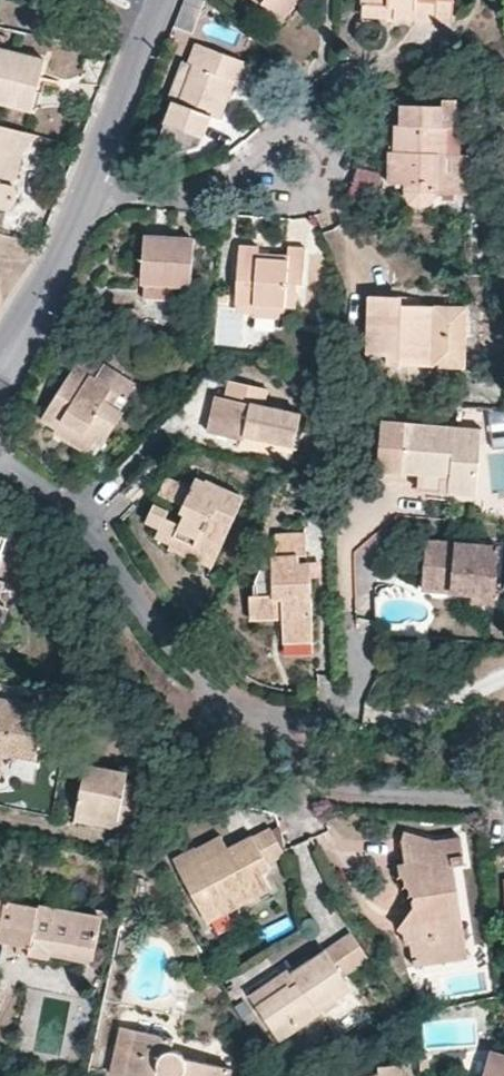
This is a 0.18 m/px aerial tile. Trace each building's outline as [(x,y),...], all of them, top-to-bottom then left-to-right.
[(262,3),(279,16),(291,0),(264,0),(262,3)] [(279,16),(283,19),(298,0),(291,0),(279,16)] [(395,5),(395,17),(436,21),(438,0),(365,0),(365,3),(395,5)] [(365,3),(363,15),(395,17),(395,5),(365,3)] [(203,136),(210,115),(221,119),(230,93),(225,90),(229,79),(236,81),(244,84),(252,63),(198,43),(191,64),(199,67),(185,104),(176,101),(168,122),(203,136)] [(16,107),(22,79),(39,85),(45,60),(0,49),(0,103),(16,107)] [(199,67),(191,64),(176,101),(185,104),(199,67)] [(39,85),(22,79),(16,107),(32,111),(39,85)] [(236,81),(229,79),(225,90),(230,93),(236,81)] [(397,125),(396,152),(391,152),(390,183),(403,184),(408,184),(408,191),(408,198),(409,201),(413,205),(416,206),(420,208),(426,207),(428,206),(432,203),(435,200),(437,196),(438,191),(437,154),(447,154),(447,126),(444,126),(445,106),(404,104),(403,124),(397,125)] [(9,183),(15,153),(18,153),(28,132),(0,125),(0,207),(5,208),(11,206),(16,201),(17,195),(16,189),(13,186),(9,183)] [(447,154),(437,154),(438,191),(447,192),(447,154)] [(351,187),(379,191),(382,172),(354,168),(351,187)] [(193,285),(195,241),(146,237),(143,281),(193,285)] [(270,256),(269,261),(258,260),(259,255),(260,247),(241,246),(237,304),(255,305),(287,308),(295,309),(297,285),(304,286),(307,248),(288,247),(287,257),(270,256)] [(465,368),(468,308),(409,305),(409,312),(397,311),(398,297),(372,296),(369,355),(388,356),(388,364),(465,368)] [(409,305),(410,297),(398,297),(397,311),(409,312),(409,305)] [(255,305),(254,316),(286,319),(287,308),(255,305)] [(114,406),(106,401),(112,390),(122,395),(128,399),(136,384),(105,365),(96,378),(76,366),(43,419),(57,428),(62,422),(95,441),(103,446),(124,413),(114,406)] [(244,441),(246,435),(278,442),(278,448),(293,452),(302,415),(265,407),(270,390),(231,380),(227,398),(218,396),(209,433),(244,441)] [(122,395),(112,390),(106,401),(114,406),(122,395)] [(411,412),(389,409),(383,459),(406,462),(425,465),(424,475),(427,478),(432,481),(480,487),(488,421),(411,412)] [(57,428),(56,433),(88,453),(95,441),(62,422),(57,428)] [(278,448),(278,442),(246,435),(244,441),(244,447),(275,454),(278,448)] [(159,494),(189,507),(181,524),(166,518),(168,511),(155,506),(147,522),(161,528),(157,537),(173,544),(176,538),(217,557),(240,509),(223,500),(227,491),(207,481),(206,484),(196,479),(193,487),(181,482),(179,483),(167,477),(159,494)] [(227,491),(223,500),(240,509),(244,499),(227,491)] [(275,607),(284,606),(284,620),(284,632),(314,632),(312,599),(309,595),(312,591),(312,565),(300,563),(300,557),(307,557),(307,534),(278,534),(278,555),(274,556),(274,565),(264,565),(257,584),(257,596),(250,596),(250,620),(275,619),(275,607)] [(9,583),(23,541),(0,535),(0,580),(9,583)] [(173,544),(171,549),(198,562),(213,568),(217,557),(176,538),(173,544)] [(456,591),(456,584),(476,585),(476,592),(475,603),(498,605),(502,545),(431,540),(427,588),(456,591)] [(456,584),(456,591),(476,592),(476,585),(456,584)] [(275,619),(284,620),(284,606),(275,607),(275,619)] [(314,642),(314,632),(284,632),(284,642),(314,642)] [(5,755),(36,760),(46,705),(0,698),(0,776),(5,755)] [(5,755),(0,776),(33,781),(36,760),(5,755)] [(87,765),(77,811),(117,821),(117,828),(134,832),(143,785),(127,782),(128,773),(87,765)] [(117,828),(117,821),(77,811),(76,820),(117,828)] [(268,825),(253,833),(268,859),(283,851),(268,825)] [(414,953),(468,945),(456,868),(456,861),(467,859),(463,832),(439,836),(408,828),(407,838),(412,841),(412,858),(399,859),(400,869),(397,874),(403,880),(400,885),(409,891),(406,896),(415,903),(398,923),(404,929),(405,934),(406,940),(410,940),(414,953)] [(175,857),(206,920),(272,885),(263,869),(271,865),(268,859),(253,833),(227,847),(203,861),(197,848),(195,846),(175,857)] [(227,847),(221,836),(197,848),(203,861),(227,847)] [(102,918),(0,898),(0,940),(19,943),(18,949),(18,953),(49,959),(51,950),(53,940),(97,947),(102,918)] [(368,955),(352,931),(326,949),(342,972),(368,955)] [(18,949),(19,943),(0,940),(0,946),(18,949)] [(53,940),(51,950),(95,958),(97,947),(53,940)] [(416,964),(422,963),(470,956),(468,945),(414,953),(416,964)] [(321,1014),(318,1009),(351,987),(342,972),(326,949),(294,972),(297,979),(258,1005),(281,1040),(321,1014)] [(294,972),(290,967),(250,994),(258,1005),(297,979),(294,972)] [(230,1067),(186,1058),(185,1054),(181,1049),(177,1048),(174,1047),(175,1038),(123,1027),(113,1073),(125,1075),(228,1075),(230,1067)] [(493,1051),(487,1075),(503,1075),(503,1054),(493,1051)] [(363,1075),(405,1075),(404,1063),(381,1064),(382,1072),(363,1074),(363,1075)]
